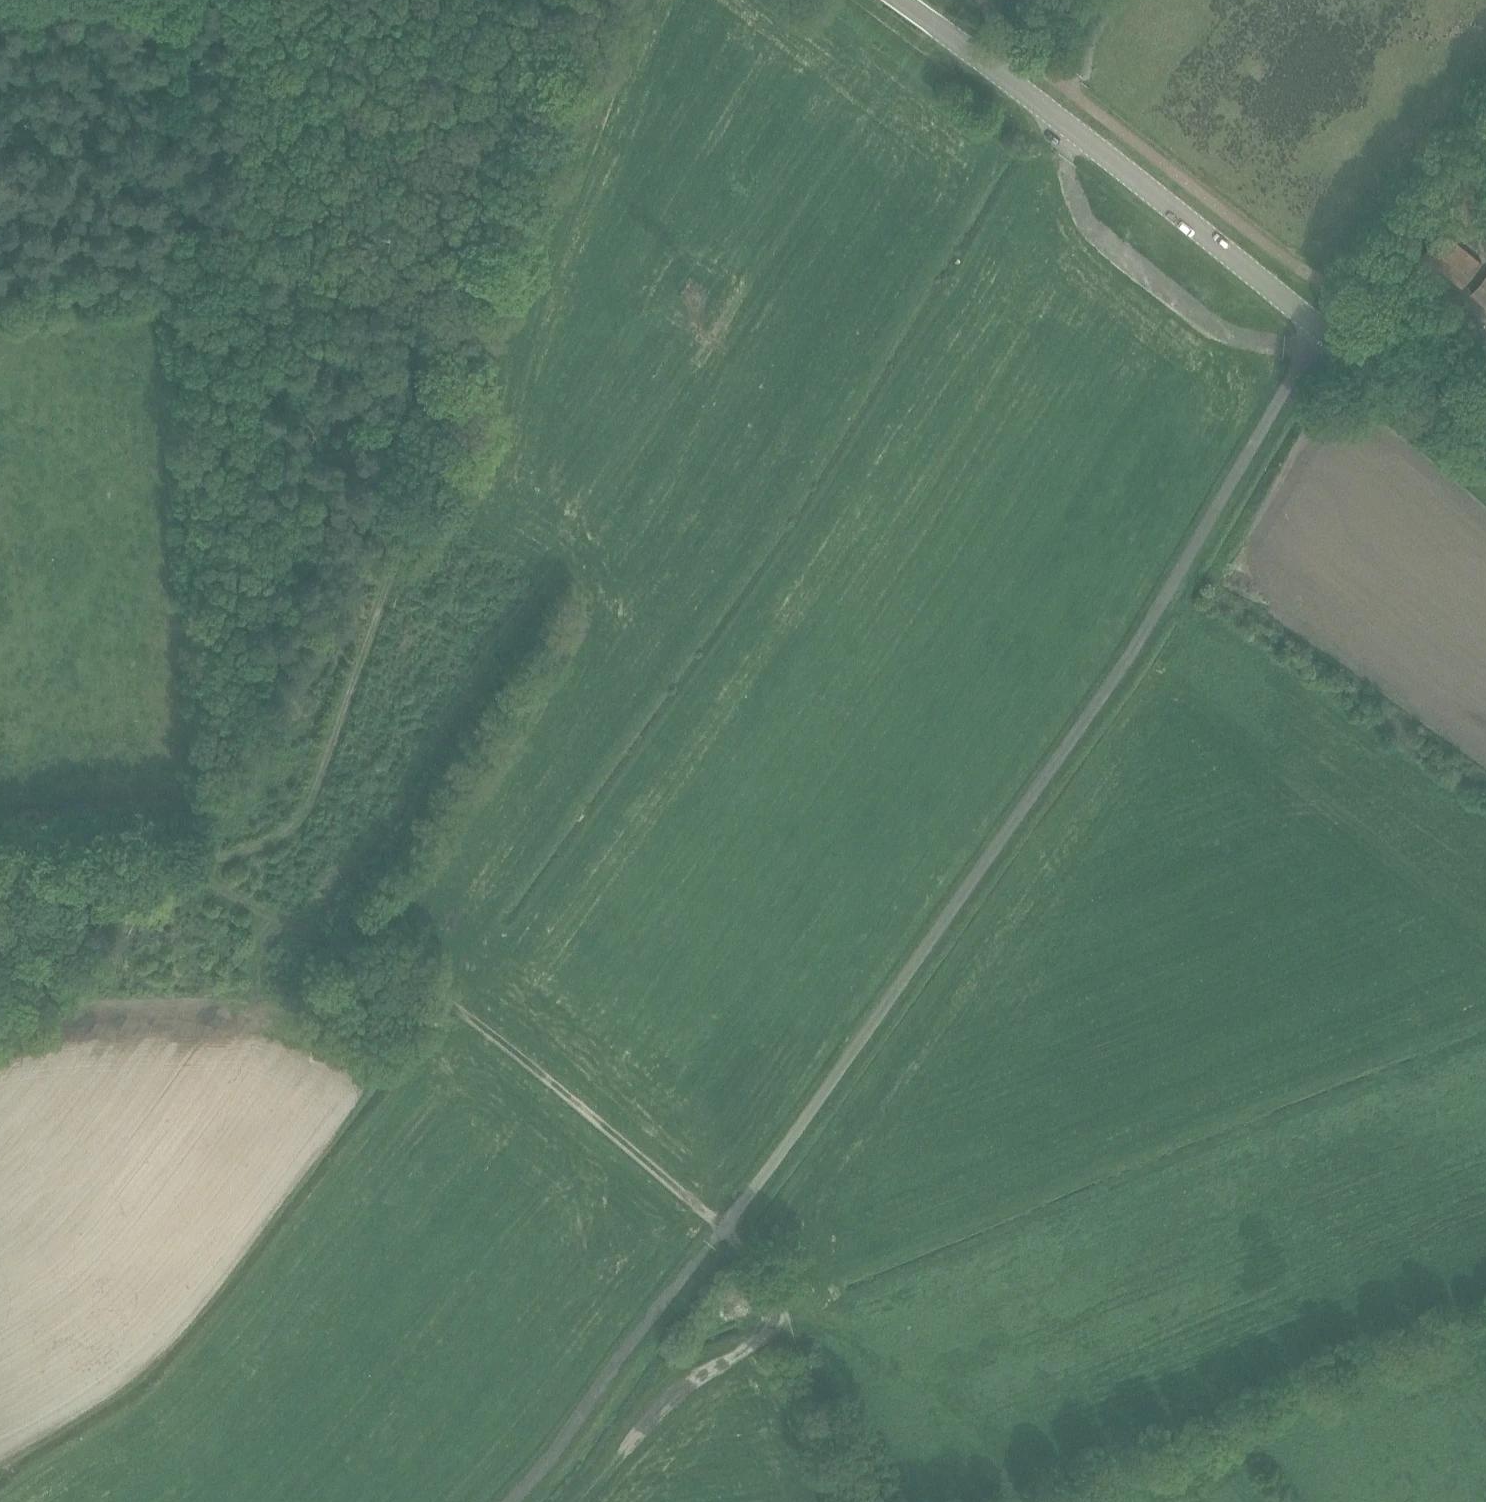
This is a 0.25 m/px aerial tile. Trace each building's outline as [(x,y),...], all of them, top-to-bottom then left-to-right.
[(1445,232),(1437,241),(1425,256),(1458,284),(1478,259),(1445,232)] [(1485,281),(1473,296),(1485,307),(1485,281)]
